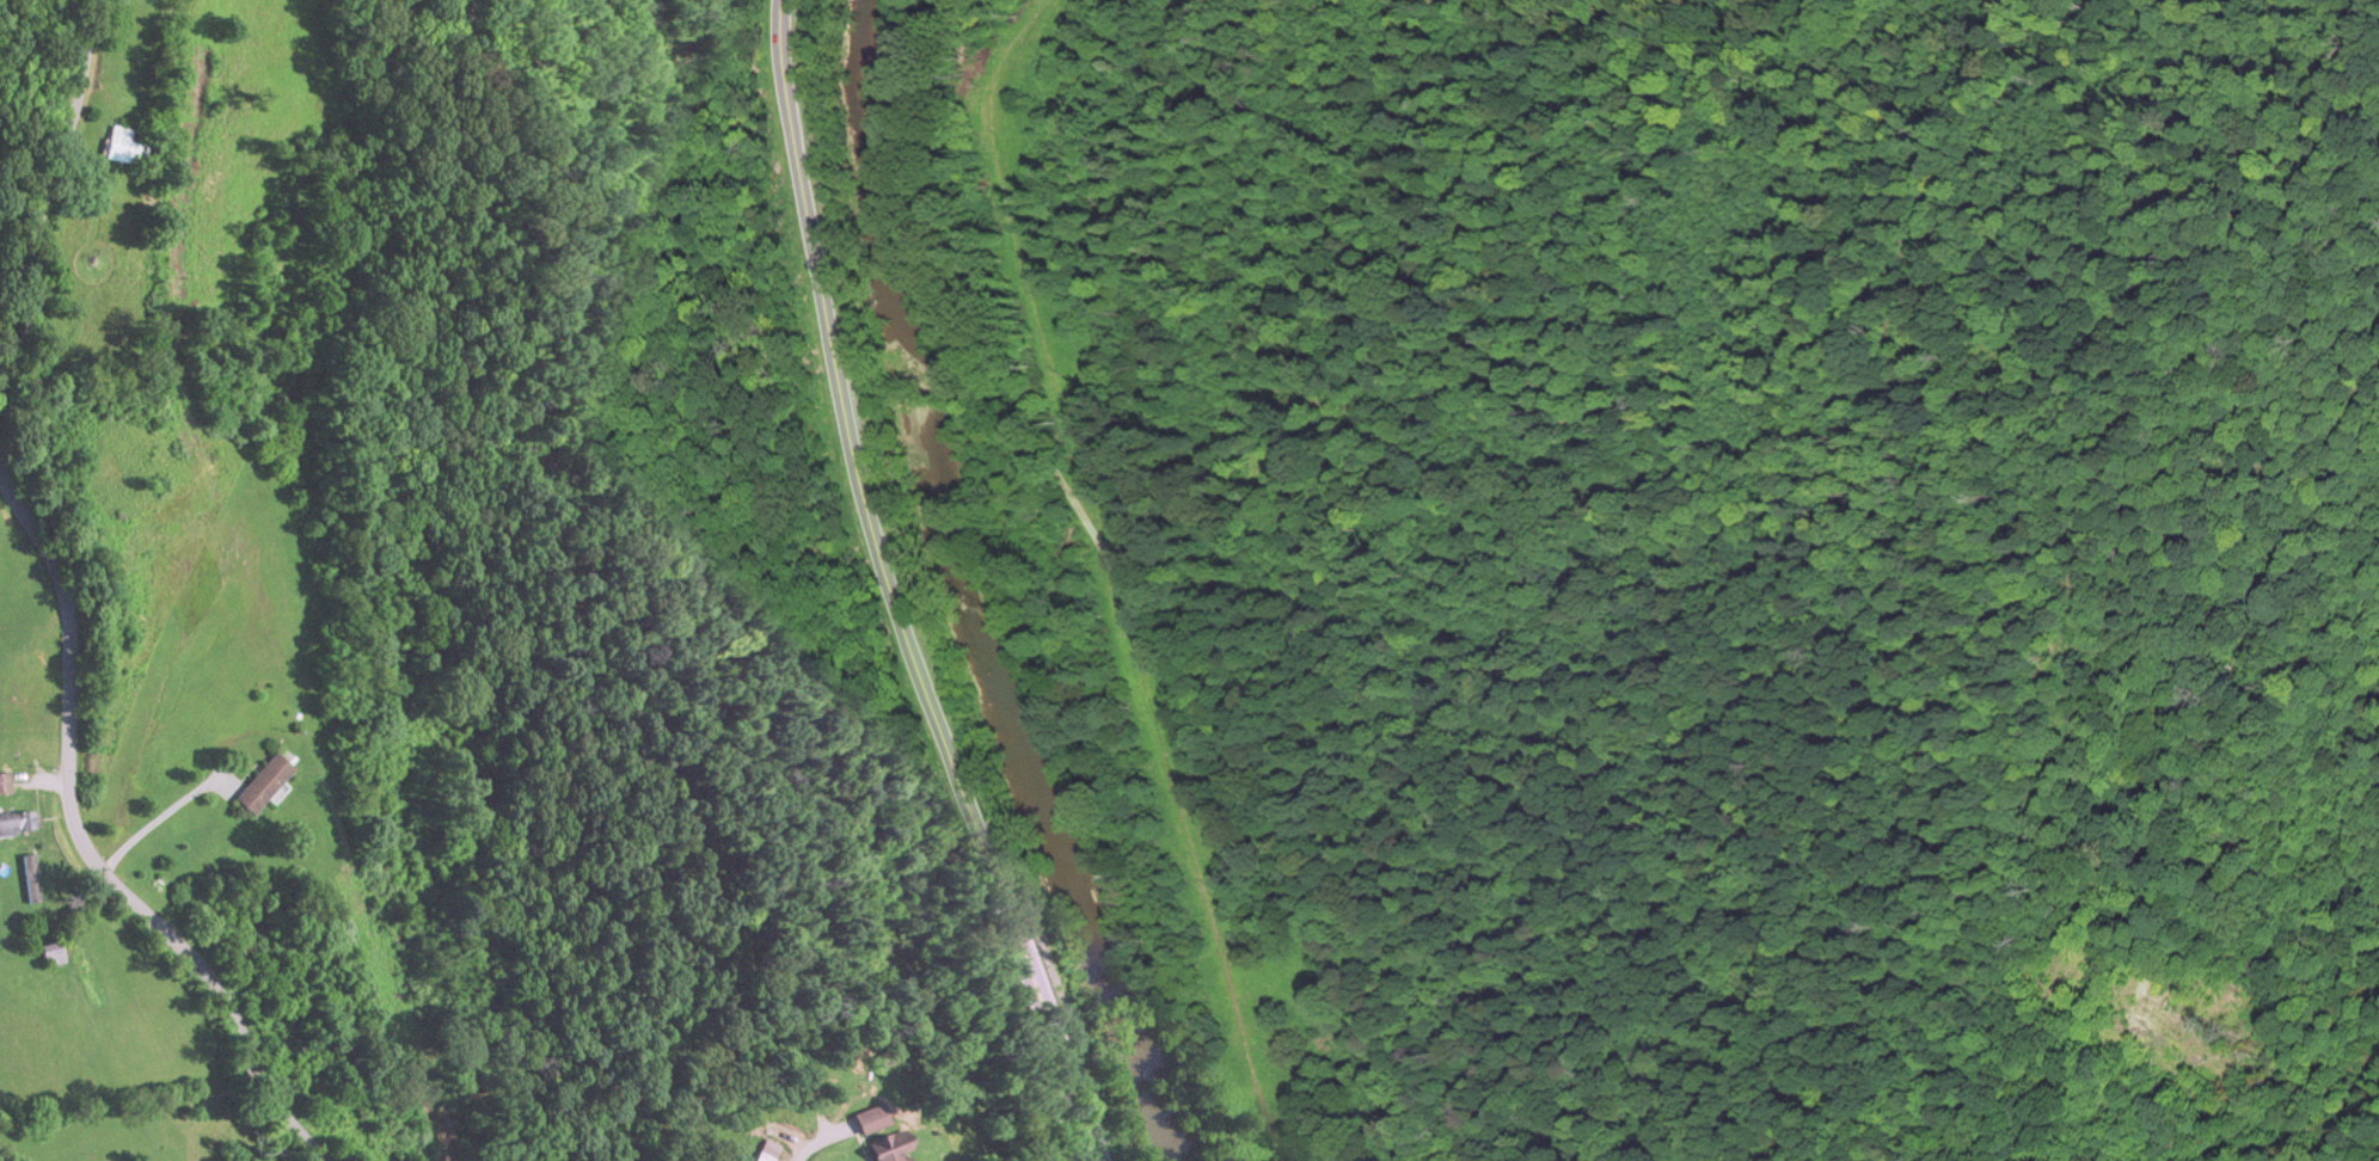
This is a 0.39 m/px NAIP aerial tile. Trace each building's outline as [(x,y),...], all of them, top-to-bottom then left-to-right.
[(151,148),(134,143),(137,132),(113,126),(104,160),(145,170),(151,148)] [(236,801),(255,817),(296,771),(277,754),(236,801)] [(10,795),(10,775),(0,775),(0,795),(10,795)] [(36,836),(35,813),(0,815),(0,837),(36,836)] [(21,858),(28,906),(43,904),(36,856),(21,858)] [(66,965),(62,943),(41,947),(45,969),(66,965)] [(899,1127),(892,1104),(859,1115),(866,1138),(899,1127)] [(918,1130),(878,1143),(884,1160),(913,1160),(911,1154),(924,1150),(918,1130)] [(782,1148),(766,1140),(756,1160),(775,1160),(782,1148)]
